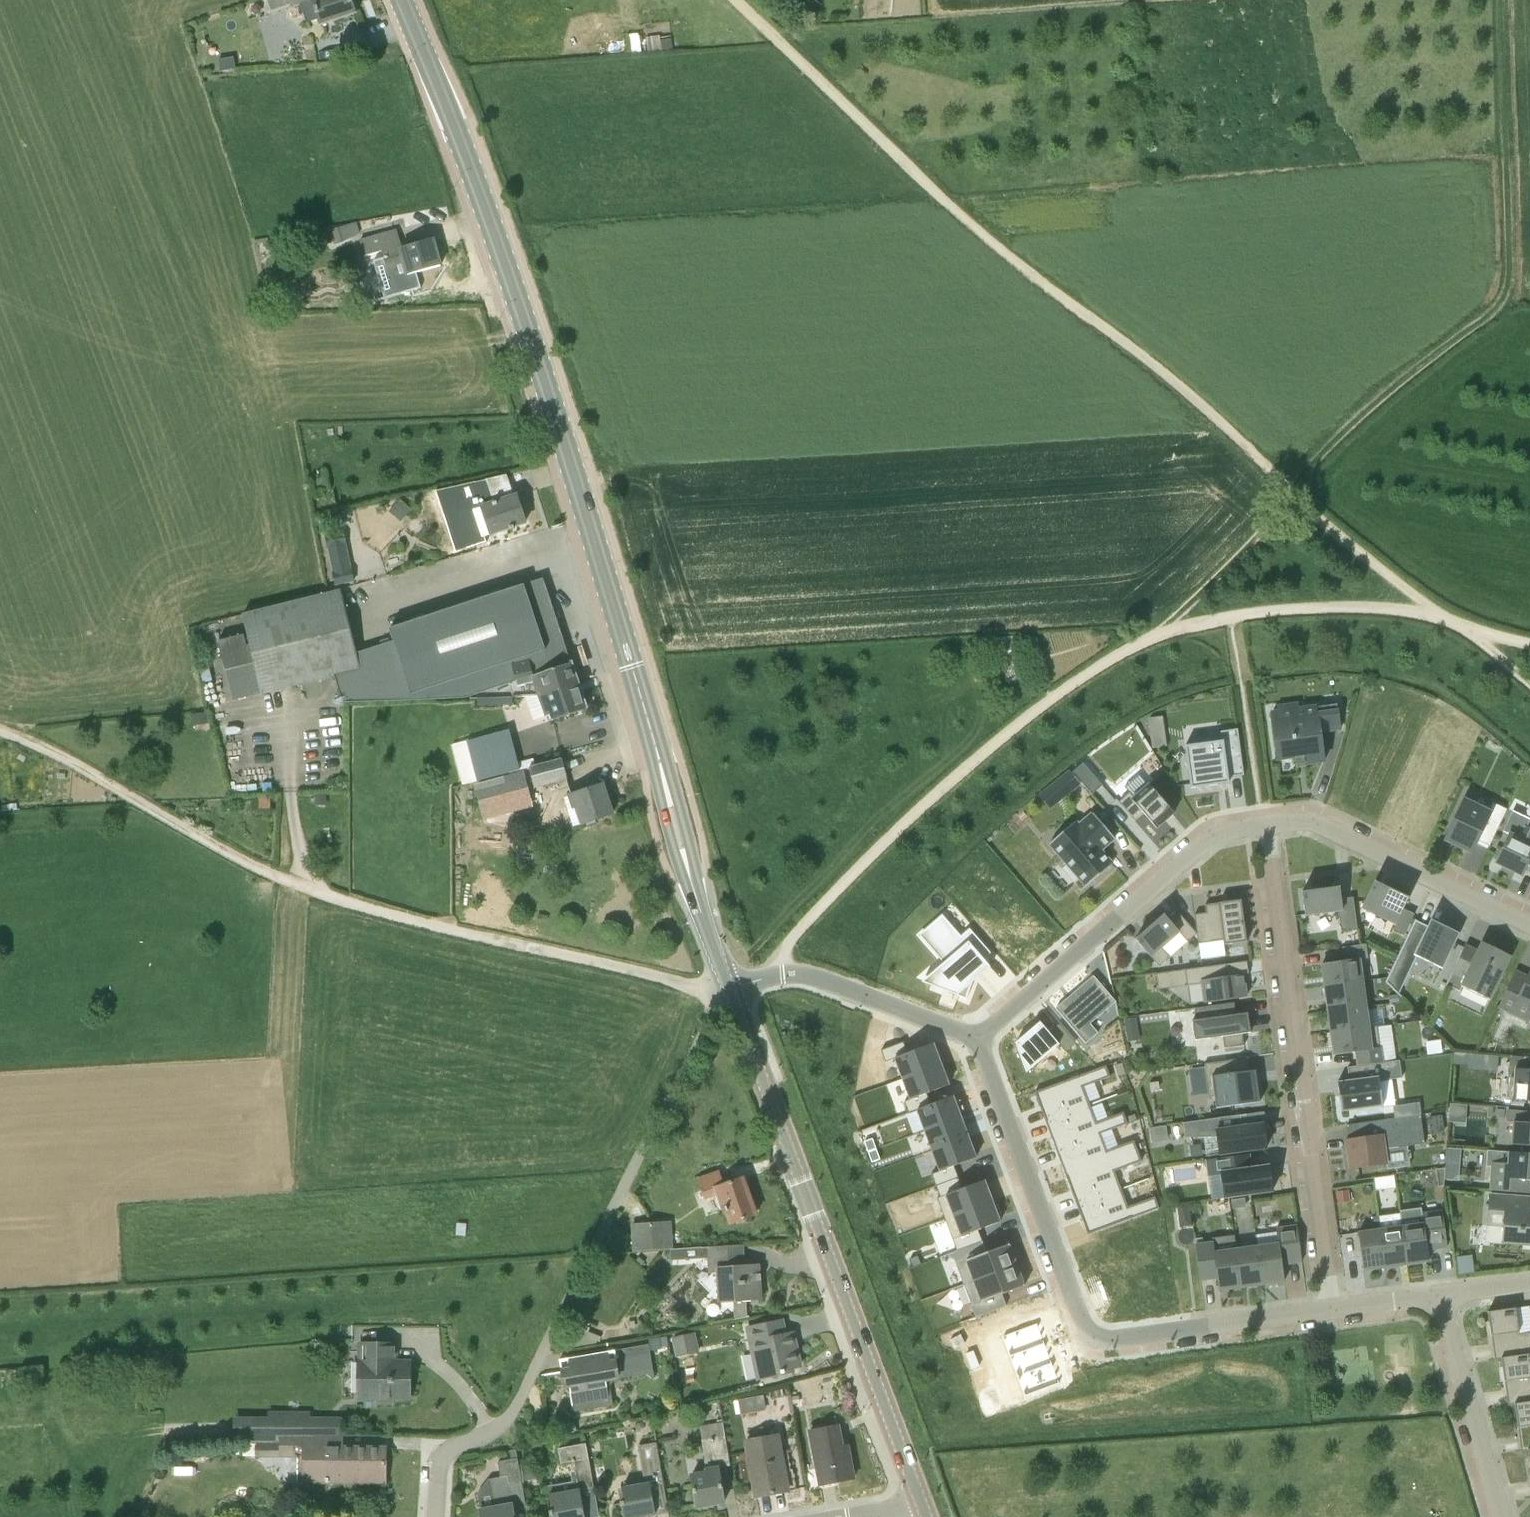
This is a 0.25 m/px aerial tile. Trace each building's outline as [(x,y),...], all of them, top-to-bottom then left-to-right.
[(293,7),(302,4),(307,20),(317,17),(320,26),(356,14),(351,0),(290,0),(293,7)] [(356,223),(331,229),(334,241),(335,244),(357,236),(358,231),(356,223)] [(403,250),(398,232),(359,243),(363,259),(383,254),(387,268),(400,264),(403,277),(440,267),(432,242),(403,250)] [(321,479),(310,481),(312,492),(323,491),(321,479)] [(487,481),(438,491),(438,492),(446,516),(455,513),(465,544),(485,537),(485,535),(490,533),(491,535),(526,524),(516,496),(494,503),(487,481)] [(399,499),(392,507),(404,518),(411,510),(399,499)] [(325,536),(327,548),(335,585),(354,581),(346,544),(344,532),(325,536)] [(394,641),(357,653),(341,590),(242,616),(250,646),(247,647),(244,636),(219,641),(225,671),(255,665),(262,694),(335,677),(344,703),(466,698),(516,681),(511,660),(527,655),(533,677),(571,664),(570,662),(561,665),(555,647),(565,644),(548,594),(539,597),(535,585),(525,588),(524,585),(390,629),(394,641)] [(533,677),(527,655),(511,660),(516,681),(518,687),(534,683),(538,695),(578,683),(571,664),(533,677)] [(586,709),(578,683),(538,695),(545,714),(546,719),(548,723),(553,721),(586,709)] [(512,697),(477,699),(478,707),(513,705),(512,697)] [(1278,712),(1271,713),(1278,759),(1295,757),(1296,764),(1304,763),(1304,764),(1324,761),(1320,731),(1340,729),(1338,710),(1325,711),(1324,706),(1299,709),(1298,705),(1277,707),(1278,712)] [(508,728),(465,739),(471,761),(477,782),(520,771),(518,764),(514,749),(508,728)] [(1222,741),(1185,746),(1191,789),(1229,784),(1228,778),(1244,776),(1238,730),(1221,732),(1222,741)] [(533,760),(518,764),(520,771),(535,767),(533,760)] [(562,760),(529,770),(535,789),(568,780),(562,760)] [(1083,763),(1072,772),(1092,795),(1103,786),(1083,763)] [(530,796),(524,771),(474,785),(481,809),(530,796)] [(1050,786),(1061,800),(1080,785),(1069,771),(1050,786)] [(587,824),(613,814),(602,785),(569,797),(575,810),(580,808),(587,824)] [(1129,793),(1119,803),(1135,821),(1143,814),(1157,829),(1175,814),(1149,785),(1134,798),(1129,793)] [(1463,800),(1444,840),(1466,850),(1471,853),(1475,845),(1477,841),(1489,847),(1507,810),(1495,804),(1490,813),(1463,800)] [(1076,822),(1050,844),(1067,864),(1062,869),(1074,883),(1079,878),(1086,887),(1112,864),(1101,851),(1115,839),(1093,813),(1079,825),(1076,822)] [(1529,869),(1529,832),(1524,829),(1519,840),(1508,835),(1494,865),(1522,879),(1527,868),(1529,869)] [(1361,907),(1396,924),(1392,930),(1403,935),(1414,914),(1403,909),(1408,897),(1374,881),(1361,907)] [(1341,932),(1357,929),(1353,898),(1341,899),(1340,887),(1302,892),(1305,915),(1338,911),(1341,932)] [(1206,913),(1194,915),(1198,944),(1223,941),(1224,945),(1247,942),(1241,900),(1205,905),(1206,913)] [(1147,929),(1135,940),(1159,967),(1170,958),(1161,948),(1179,932),(1188,942),(1197,934),(1181,916),(1172,924),(1164,915),(1147,929)] [(1415,920),(1385,982),(1398,995),(1400,997),(1401,996),(1399,994),(1417,957),(1438,967),(1442,969),(1459,934),(1439,924),(1431,920),(1427,926),(1416,921),(1416,920),(1415,920)] [(940,967),(922,982),(958,996),(967,999),(969,992),(967,991),(969,986),(973,982),(990,967),(984,960),(984,959),(991,953),(970,929),(961,936),(959,939),(953,933),(950,928),(933,943),(946,959),(945,962),(944,964),(940,967)] [(1465,945),(1446,985),(1460,992),(1462,987),(1490,1000),(1511,956),(1494,948),(1482,942),(1480,947),(1478,951),(1465,945)] [(1343,961),(1322,964),(1325,986),(1362,981),(1359,959),(1368,958),(1366,945),(1342,948),(1343,961)] [(1226,966),(1185,971),(1188,987),(1202,985),(1205,1007),(1234,1003),(1246,1001),(1242,975),(1228,977),(1226,966)] [(1499,1007),(1529,1021),(1529,1020),(1529,972),(1527,977),(1515,972),(1499,1007)] [(1166,974),(1157,975),(1159,991),(1169,990),(1166,974)] [(1094,976),(1056,1009),(1086,1044),(1098,1033),(1090,1024),(1116,1002),(1094,976)] [(1365,1003),(1362,981),(1325,986),(1328,1008),(1365,1003)] [(1448,999),(1451,992),(1445,989),(1442,997),(1448,999)] [(1397,995),(1389,996),(1390,1003),(1398,1002),(1397,995)] [(1236,1015),(1234,1003),(1205,1007),(1195,1008),(1196,1020),(1192,1021),(1195,1040),(1223,1037),(1224,1049),(1244,1046),(1243,1034),(1250,1033),(1248,1013),(1236,1015)] [(1365,1003),(1328,1008),(1331,1034),(1369,1029),(1369,1028),(1365,1003)] [(1138,1029),(1137,1018),(1125,1020),(1126,1030),(1138,1029)] [(1040,1022),(1016,1043),(1026,1072),(1059,1044),(1065,1052),(1075,1043),(1059,1025),(1049,1033),(1040,1022)] [(1377,1026),(1369,1028),(1369,1029),(1331,1034),(1334,1055),(1356,1052),(1358,1066),(1382,1063),(1377,1026)] [(1439,1041),(1427,1042),(1428,1054),(1441,1052),(1439,1041)] [(903,1042),(881,1051),(885,1062),(895,1059),(903,1079),(941,1065),(933,1044),(908,1054),(903,1042)] [(1507,1084),(1514,1085),(1513,1100),(1529,1101),(1529,1057),(1510,1056),(1507,1084)] [(1260,1102),(1257,1082),(1256,1070),(1250,1071),(1248,1058),(1204,1064),(1209,1097),(1215,1096),(1216,1108),(1260,1102)] [(1382,1063),(1358,1066),(1347,1068),(1349,1080),(1338,1082),(1342,1112),(1383,1106),(1380,1081),(1402,1078),(1399,1061),(1382,1063)] [(941,1065),(903,1079),(910,1100),(904,1102),(909,1113),(917,1110),(931,1105),(927,1094),(949,1085),(941,1065)] [(1106,1066),(1035,1092),(1041,1108),(1043,1107),(1047,1120),(1047,1121),(1090,1105),(1083,1087),(1110,1077),(1106,1066)] [(931,1105),(917,1110),(925,1131),(961,1117),(953,1097),(931,1105)] [(1090,1105),(1047,1121),(1048,1122),(1052,1134),(1050,1135),(1056,1151),(1058,1150),(1058,1149),(1101,1134),(1128,1124),(1123,1113),(1096,1123),(1090,1105)] [(1395,1118),(1407,1117),(1405,1105),(1393,1107),(1395,1118)] [(1508,1121),(1514,1122),(1512,1145),(1529,1146),(1529,1111),(1509,1109),(1508,1121)] [(1247,1114),(1183,1123),(1185,1138),(1217,1138),(1220,1155),(1267,1148),(1263,1124),(1262,1124),(1242,1126),(1241,1116),(1247,1115),(1247,1114)] [(1425,1144),(1420,1115),(1407,1117),(1395,1118),(1355,1124),(1357,1138),(1345,1140),(1349,1169),(1387,1164),(1385,1149),(1425,1144)] [(1445,1132),(1442,1115),(1428,1117),(1431,1134),(1445,1132)] [(961,1117),(925,1131),(932,1151),(968,1137),(961,1117)] [(1166,1133),(1165,1126),(1150,1128),(1151,1135),(1166,1133)] [(1101,1134),(1058,1149),(1058,1150),(1063,1162),(1061,1163),(1066,1178),(1138,1151),(1134,1141),(1107,1151),(1101,1134)] [(940,1172),(932,1175),(936,1186),(958,1178),(954,1166),(976,1158),(968,1137),(932,1151),(940,1172)] [(868,1152),(876,1149),(873,1138),(864,1142),(868,1152)] [(880,1160),(877,1149),(868,1152),(872,1163),(880,1160)] [(1138,1151),(1066,1178),(1072,1192),(1074,1192),(1079,1204),(1079,1205),(1121,1189),(1115,1172),(1142,1161),(1138,1151)] [(1529,1193),(1529,1153),(1509,1152),(1508,1164),(1492,1163),(1490,1191),(1529,1193)] [(1269,1166),(1251,1168),(1249,1154),(1206,1160),(1208,1176),(1221,1174),(1225,1197),(1211,1199),(1212,1200),(1272,1192),(1269,1166)] [(1438,1187),(1444,1186),(1445,1168),(1436,1169),(1438,1187)] [(699,1178),(698,1179),(705,1198),(716,1193),(722,1211),(725,1210),(731,1224),(756,1215),(755,1212),(758,1211),(754,1200),(751,1201),(743,1178),(724,1185),(719,1171),(717,1171),(718,1173),(699,1179),(699,1178)] [(1382,1177),(1374,1178),(1376,1191),(1384,1189),(1382,1177)] [(958,1178),(936,1186),(940,1197),(937,1198),(945,1219),(992,1201),(984,1181),(962,1189),(958,1178)] [(1121,1189),(1079,1205),(1079,1206),(1084,1218),(1082,1219),(1088,1235),(1159,1208),(1155,1197),(1128,1207),(1121,1189)] [(1347,1190),(1336,1192),(1338,1203),(1349,1201),(1347,1190)] [(1487,1226),(1503,1227),(1502,1243),(1524,1245),(1524,1249),(1529,1249),(1529,1198),(1490,1195),(1487,1226)] [(1231,1200),(1232,1209),(1245,1207),(1244,1198),(1231,1200)] [(992,1201),(945,1219),(953,1240),(957,1251),(982,1242),(978,1230),(1000,1222),(992,1201)] [(1420,1208),(1400,1211),(1400,1214),(1402,1227),(1407,1264),(1429,1261),(1427,1249),(1447,1247),(1442,1211),(1421,1214),(1420,1208)] [(1192,1225),(1190,1213),(1183,1214),(1179,1220),(1179,1227),(1192,1225)] [(1400,1214),(1378,1217),(1380,1230),(1385,1267),(1407,1264),(1402,1227),(1400,1214)] [(635,1251),(672,1249),(670,1224),(633,1226),(635,1251)] [(1278,1244),(1258,1246),(1263,1284),(1285,1281),(1282,1264),(1301,1262),(1302,1262),(1297,1226),(1276,1229),(1278,1244)] [(1380,1230),(1358,1233),(1363,1270),(1385,1267),(1380,1230)] [(957,1251),(952,1253),(964,1285),(1019,1264),(1014,1252),(1011,1253),(1009,1246),(1010,1246),(1009,1245),(987,1253),(982,1242),(957,1251)] [(1214,1242),(1195,1245),(1200,1280),(1217,1278),(1219,1290),(1241,1287),(1236,1250),(1215,1252),(1214,1242)] [(705,1248),(681,1249),(682,1261),(707,1260),(711,1259),(712,1275),(720,1274),(722,1303),(733,1303),(746,1301),(761,1300),(759,1264),(744,1265),(743,1245),(710,1247),(705,1248)] [(1258,1246),(1236,1250),(1241,1287),(1263,1284),(1258,1246)] [(1019,1264),(964,1285),(976,1317),(1006,1306),(1002,1294),(1025,1286),(1024,1284),(1023,1285),(1021,1278),(1023,1277),(1019,1264)] [(1486,1310),(1490,1334),(1491,1333),(1495,1356),(1493,1356),(1494,1358),(1529,1352),(1529,1329),(1517,1331),(1513,1306),(1486,1310)] [(762,1325),(746,1328),(751,1355),(762,1353),(767,1377),(774,1376),(793,1371),(793,1368),(800,1366),(795,1339),(790,1340),(788,1334),(784,1335),(781,1321),(762,1325)] [(1040,1344),(1032,1324),(996,1337),(1004,1358),(1040,1344)] [(693,1335),(672,1339),(676,1358),(697,1353),(693,1335)] [(668,1346),(667,1337),(660,1338),(661,1347),(668,1346)] [(359,1378),(359,1398),(377,1398),(377,1403),(394,1403),(394,1398),(411,1398),(411,1370),(411,1360),(396,1360),(396,1343),(360,1343),(360,1362),(359,1362),(359,1378)] [(1048,1364),(1040,1344),(1004,1358),(1012,1378),(1048,1364)] [(571,1367),(561,1369),(564,1386),(570,1385),(574,1409),(611,1404),(607,1379),(646,1373),(643,1358),(651,1356),(649,1345),(641,1346),(616,1350),(570,1358),(571,1367)] [(964,1360),(961,1350),(953,1353),(957,1363),(964,1360)] [(1501,1359),(1503,1369),(1505,1382),(1507,1381),(1508,1390),(1510,1404),(1508,1405),(1508,1406),(1515,1405),(1529,1403),(1529,1362),(1529,1355),(1501,1359)] [(1055,1385),(1048,1364),(1012,1378),(1019,1399),(1055,1385)] [(982,1389),(978,1380),(971,1382),(974,1392),(982,1389)] [(766,1394),(742,1395),(742,1408),(766,1406),(766,1394)] [(798,1396),(791,1397),(792,1404),(799,1403),(798,1396)] [(989,1410),(986,1400),(978,1403),(982,1413),(989,1410)] [(1515,1405),(1516,1414),(1518,1427),(1520,1427),(1521,1436),(1523,1450),(1521,1450),(1521,1452),(1528,1451),(1529,1451),(1529,1403),(1515,1405)] [(253,1418),(253,1441),(280,1441),(280,1437),(325,1436),(325,1419),(309,1419),(309,1413),(269,1413),(269,1418),(253,1418)] [(574,1422),(564,1424),(565,1433),(576,1431),(574,1422)] [(707,1469),(708,1474),(692,1476),(697,1506),(725,1502),(717,1459),(729,1457),(724,1422),(701,1426),(703,1439),(702,1440),(707,1469)] [(818,1469),(809,1471),(812,1489),(822,1488),(821,1484),(834,1482),(854,1478),(849,1453),(844,1454),(841,1441),(838,1426),(811,1432),(818,1469)] [(280,1441),(280,1457),(294,1457),(294,1447),(302,1447),(303,1483),(332,1482),(385,1483),(386,1448),(342,1448),(342,1437),(342,1436),(341,1436),(325,1436),(280,1437),(280,1441)] [(780,1437),(747,1441),(756,1496),(773,1494),(787,1491),(788,1491),(780,1437)] [(621,1500),(623,1516),(634,1516),(655,1513),(655,1514),(656,1514),(653,1496),(666,1493),(657,1443),(638,1446),(645,1484),(627,1487),(623,1488),(625,1500),(621,1500)] [(594,1485),(587,1444),(559,1449),(562,1464),(574,1462),(579,1488),(594,1485)] [(513,1511),(527,1509),(516,1450),(510,1451),(512,1459),(498,1462),(501,1478),(489,1480),(494,1507),(480,1510),(482,1516),(514,1516),(513,1511)] [(530,1481),(528,1468),(527,1462),(521,1463),(524,1482),(530,1481)] [(580,1491),(549,1497),(553,1516),(585,1516),(580,1491)]
